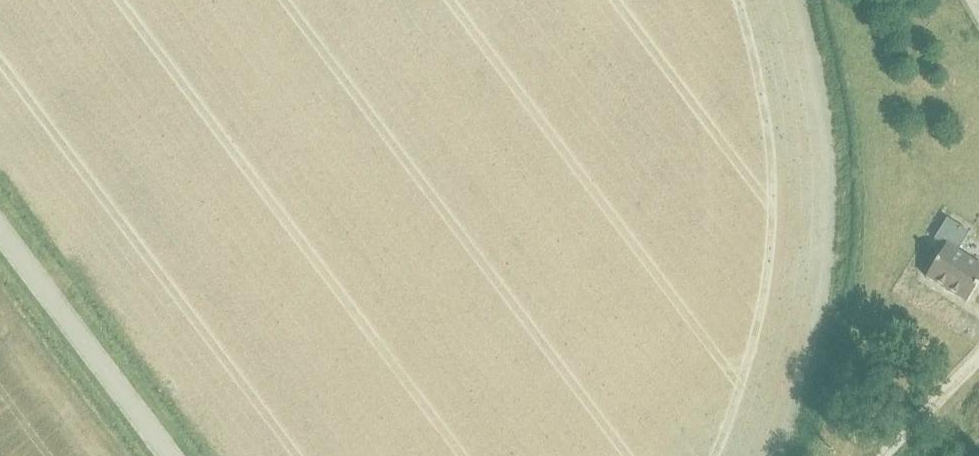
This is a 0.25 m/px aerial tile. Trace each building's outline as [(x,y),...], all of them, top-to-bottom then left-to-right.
[(925,279),(966,304),(978,283),(978,266),(957,253),(969,233),(947,220),(935,240),(946,246),(925,279)]
